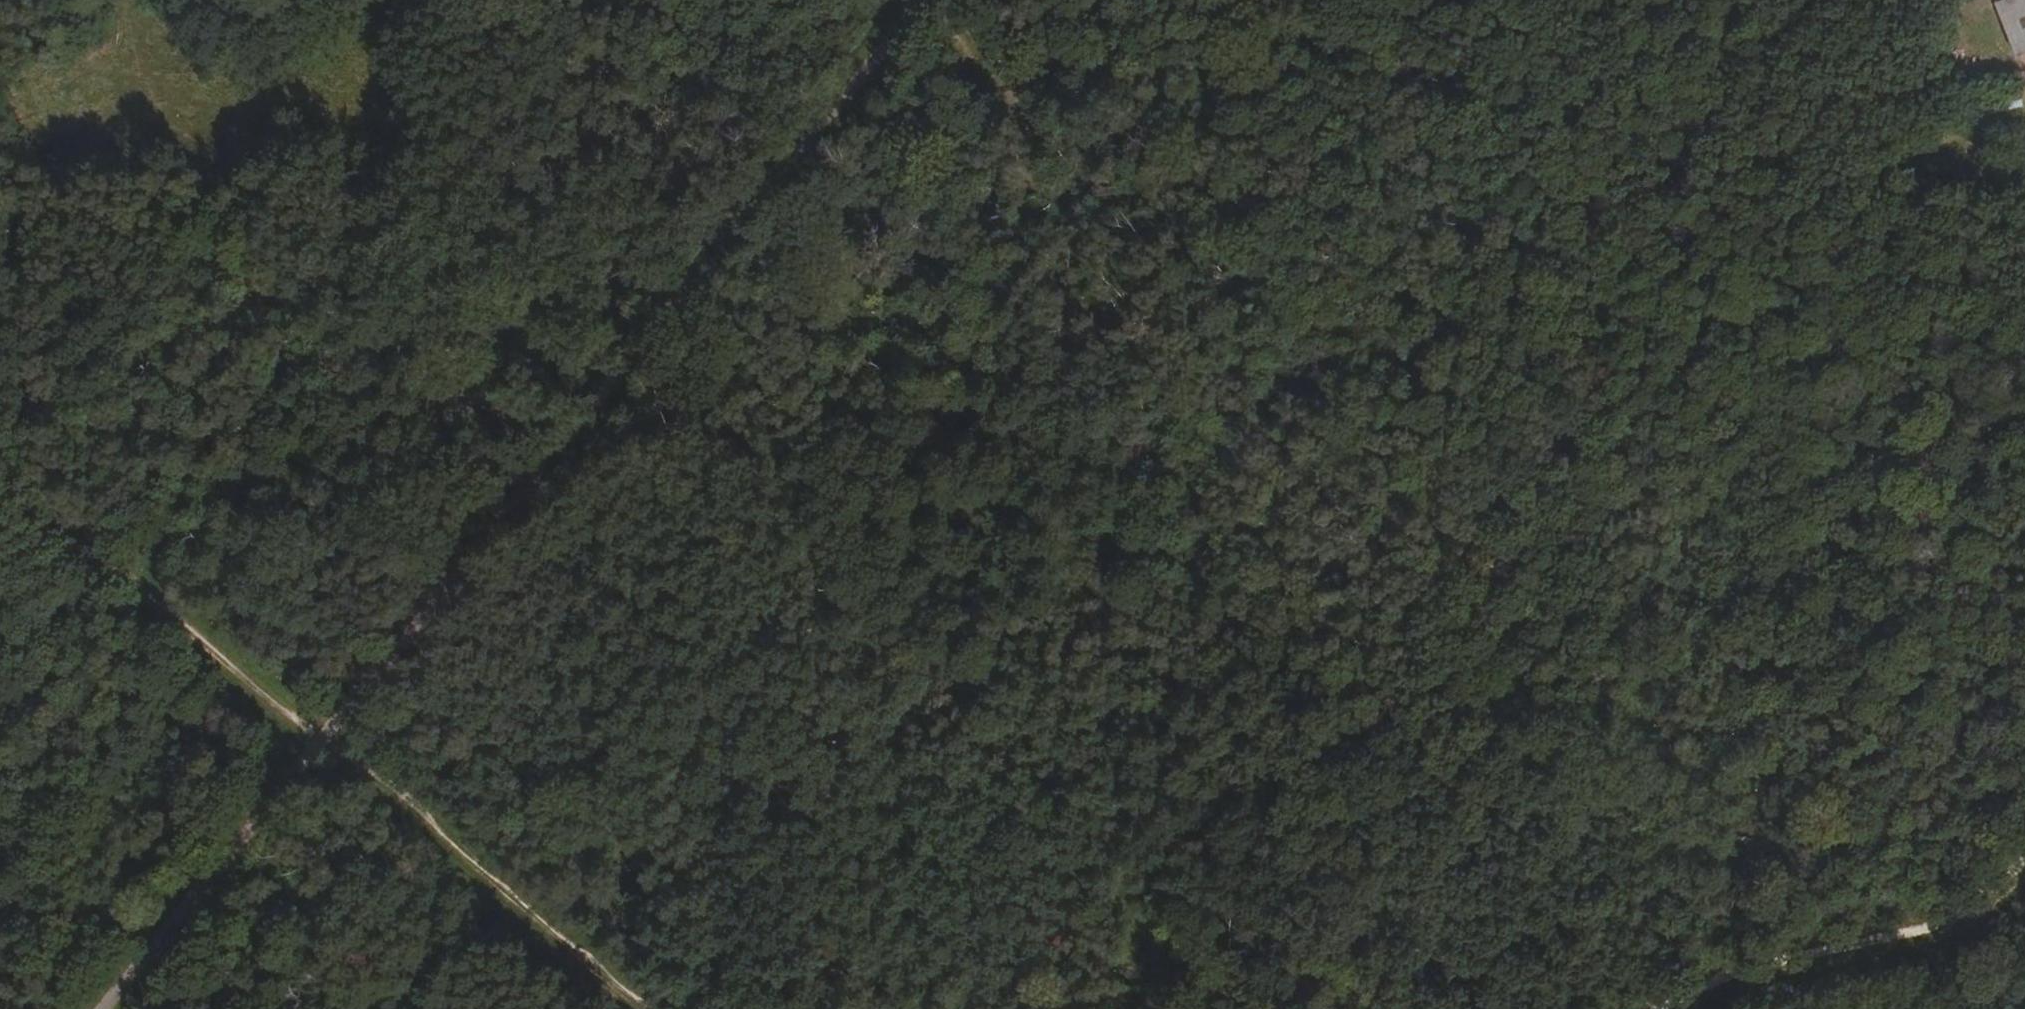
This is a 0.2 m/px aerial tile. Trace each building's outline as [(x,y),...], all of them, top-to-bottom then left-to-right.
[(2024,51),(2024,0),(2013,0),(1997,6),(2017,54),(2024,51)] [(2016,91),(1986,99),(1990,113),(2020,106),(2016,91)]
